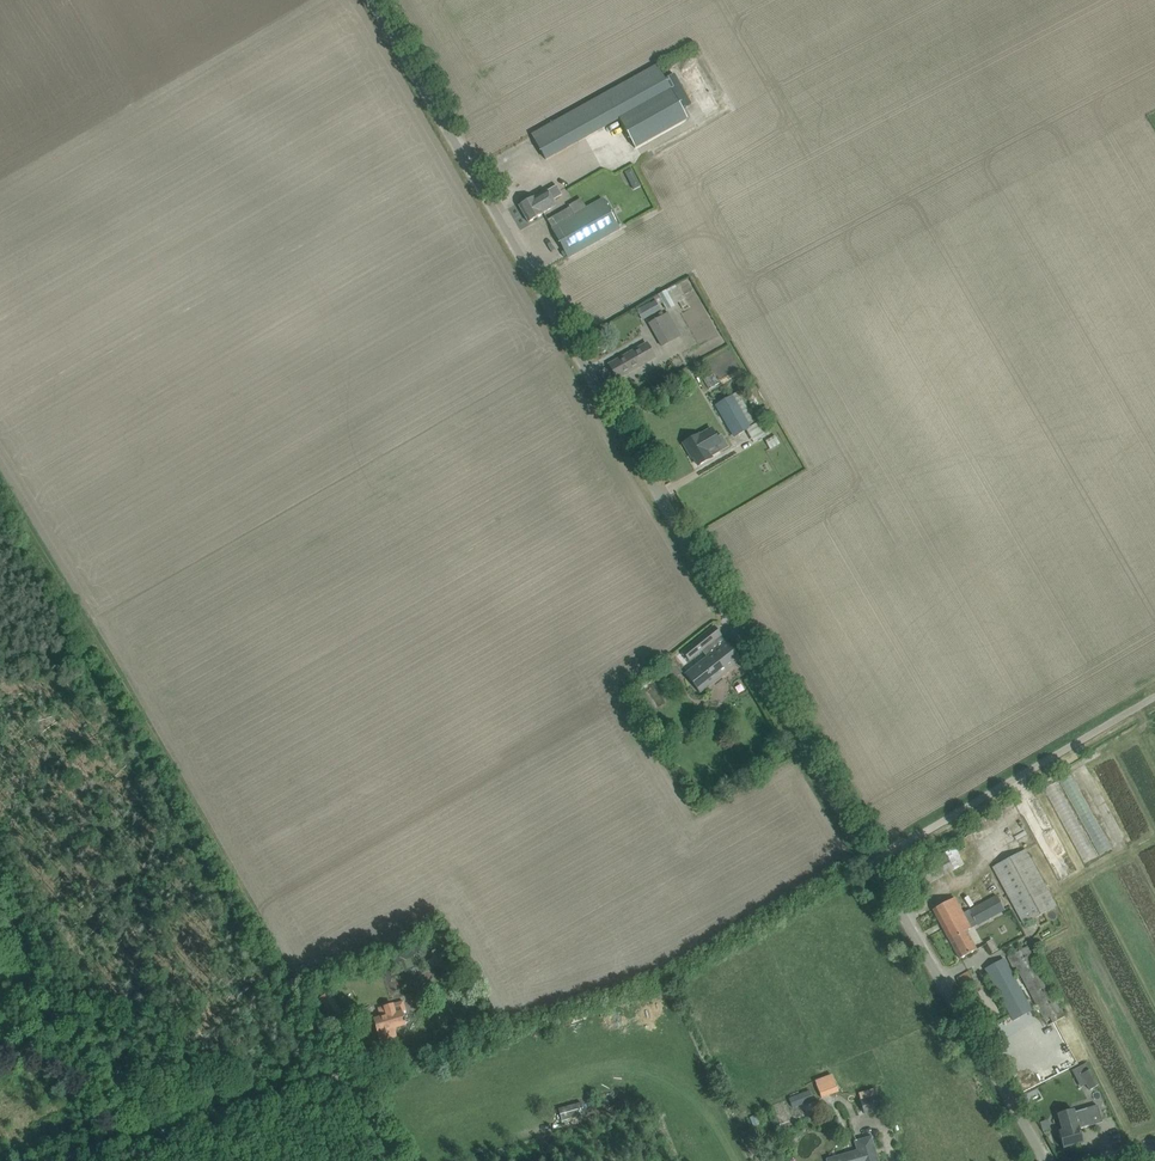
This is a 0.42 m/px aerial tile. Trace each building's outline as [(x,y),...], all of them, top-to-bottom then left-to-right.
[(681,109),(691,103),(674,74),(665,79),(657,65),(532,134),(546,159),(619,119),(635,148),(687,119),(681,109)] [(553,201),(562,195),(557,186),(535,199),(533,197),(518,206),(528,222),(555,205),(553,201)] [(604,202),(603,199),(574,215),(570,208),(547,220),(568,257),(619,229),(618,226),(620,224),(607,201),(604,202)] [(658,295),(659,297),(660,298),(665,307),(667,310),(679,302),(682,308),(687,305),(676,287),(667,293),(666,291),(658,295)] [(580,306),(585,303),(580,294),(575,297),(580,306)] [(653,310),(659,307),(656,301),(650,304),(653,310)] [(662,346),(681,336),(668,313),(649,323),(662,346)] [(617,379),(655,358),(646,343),(609,364),(617,379)] [(743,431),(751,426),(732,394),(714,405),(733,437),(743,431)] [(760,421),(769,415),(765,408),(755,415),(760,421)] [(698,465),(708,459),(712,457),(711,456),(719,451),(712,439),(717,436),(712,427),(699,435),(699,434),(693,437),(683,443),(689,453),(690,452),(694,458),(698,465)] [(714,652),(709,645),(721,635),(714,627),(681,653),(689,662),(702,652),(706,657),(684,674),(699,693),(741,660),(726,642),(714,652)] [(673,679),(682,672),(673,661),(664,668),(673,679)] [(1110,850),(1074,774),(1063,780),(1098,855),(1110,850)] [(1048,786),(1081,864),(1093,858),(1060,780),(1048,786)] [(921,888),(954,870),(964,864),(955,847),(945,853),(912,871),(921,888)] [(1023,924),(1056,907),(1025,850),(993,867),(1023,924)] [(966,931),(1005,910),(997,895),(963,914),(954,898),(933,910),(960,959),(976,950),(966,931)] [(435,949),(432,952),(442,963),(446,959),(449,955),(439,945),(435,949)] [(1048,1026),(1065,1016),(1027,947),(1010,956),(1048,1026)] [(1014,1019),(1031,1010),(1025,998),(1004,959),(986,969),(1007,1007),(1014,1019)] [(964,989),(974,983),(968,972),(958,978),(964,989)] [(406,1011),(404,1001),(378,1008),(381,1017),(373,1019),(377,1033),(406,1025),(402,1012),(406,1011)] [(1098,1087),(1086,1064),(1073,1071),(1082,1087),(1087,1085),(1090,1091),(1098,1087)] [(822,1098),(838,1092),(831,1075),(815,1081),(822,1098)] [(788,1098),(792,1109),(814,1100),(810,1090),(788,1098)] [(864,1113),(881,1109),(878,1096),(861,1101),(864,1113)] [(562,1122),(585,1116),(582,1103),(559,1109),(562,1122)] [(1073,1109),(1058,1114),(1058,1115),(1061,1114),(1065,1130),(1058,1132),(1063,1148),(1083,1143),(1079,1129),(1102,1123),(1097,1106),(1074,1113),(1074,1112),(1073,1109)] [(871,1137),(855,1142),(858,1151),(827,1160),(878,1160),(871,1137)]
